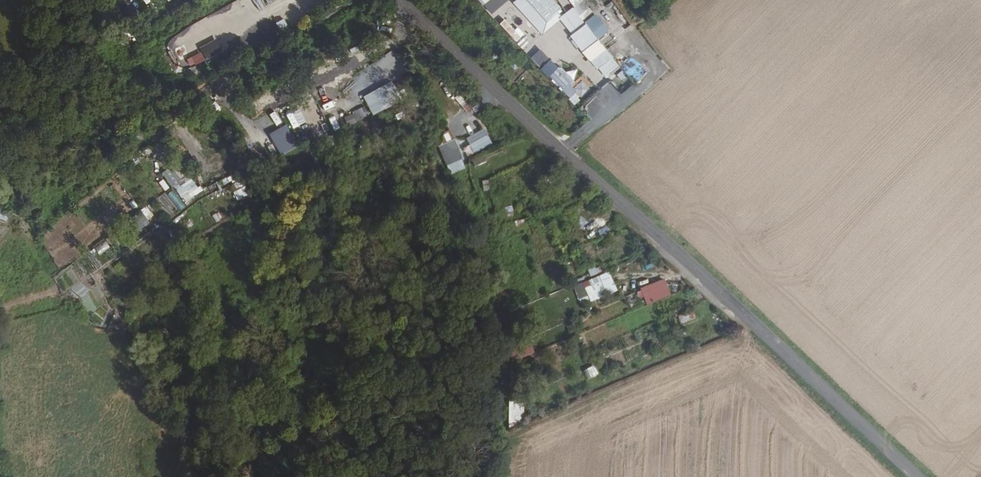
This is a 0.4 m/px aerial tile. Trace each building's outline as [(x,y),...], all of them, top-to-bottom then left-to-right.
[(491,15),(508,0),(478,0),(491,15)] [(538,36),(561,20),(602,81),(620,69),(600,39),(609,33),(595,13),(593,15),(583,0),(564,0),(561,2),(567,11),(563,13),(555,0),(515,0),(538,36)] [(236,3),(226,7),(229,14),(238,10),(236,3)] [(206,18),(208,24),(223,18),(220,12),(206,18)] [(284,18),(276,22),(280,30),(288,26),(284,18)] [(190,28),(193,34),(204,27),(201,22),(190,28)] [(229,45),(242,36),(238,31),(225,39),(229,45)] [(170,46),(189,39),(187,33),(168,41),(170,46)] [(217,38),(198,47),(200,51),(186,58),(190,65),(223,49),(217,38)] [(578,87),(559,66),(549,75),(575,104),(582,98),(579,94),(585,88),(582,84),(578,87)] [(367,70),(356,76),(363,89),(374,82),(367,70)] [(390,83),(363,95),(372,115),(399,104),(390,83)] [(465,111),(470,108),(464,97),(459,99),(465,111)] [(364,107),(345,116),(350,125),(368,116),(364,107)] [(336,114),(328,117),(333,131),(341,128),(336,114)] [(285,125),(269,135),(281,156),(298,146),(285,125)] [(469,145),(465,147),(467,154),(492,145),(486,129),(465,136),(469,145)] [(438,145),(448,174),(465,168),(455,139),(438,145)] [(473,167),(487,161),(484,154),(471,160),(473,167)] [(169,187),(182,181),(174,165),(161,171),(169,187)] [(185,203),(201,191),(189,174),(173,187),(185,203)] [(237,200),(248,194),(244,186),(233,192),(237,200)] [(163,197),(179,211),(186,203),(171,189),(163,197)] [(147,206),(129,218),(137,230),(155,218),(147,206)] [(6,221),(9,213),(0,210),(0,219),(6,221)] [(515,229),(526,228),(525,219),(514,220),(515,229)] [(94,246),(98,254),(109,248),(105,240),(94,246)] [(597,266),(588,269),(591,276),(600,273),(597,266)] [(573,286),(582,306),(616,291),(607,271),(573,286)] [(638,289),(645,306),(671,295),(664,278),(638,289)] [(690,313),(678,316),(680,323),(692,320),(690,313)] [(523,347),(525,355),(534,353),(532,345),(523,347)] [(587,378),(598,375),(596,366),(585,369),(587,378)] [(523,400),(508,401),(509,425),(524,425),(523,400)]
